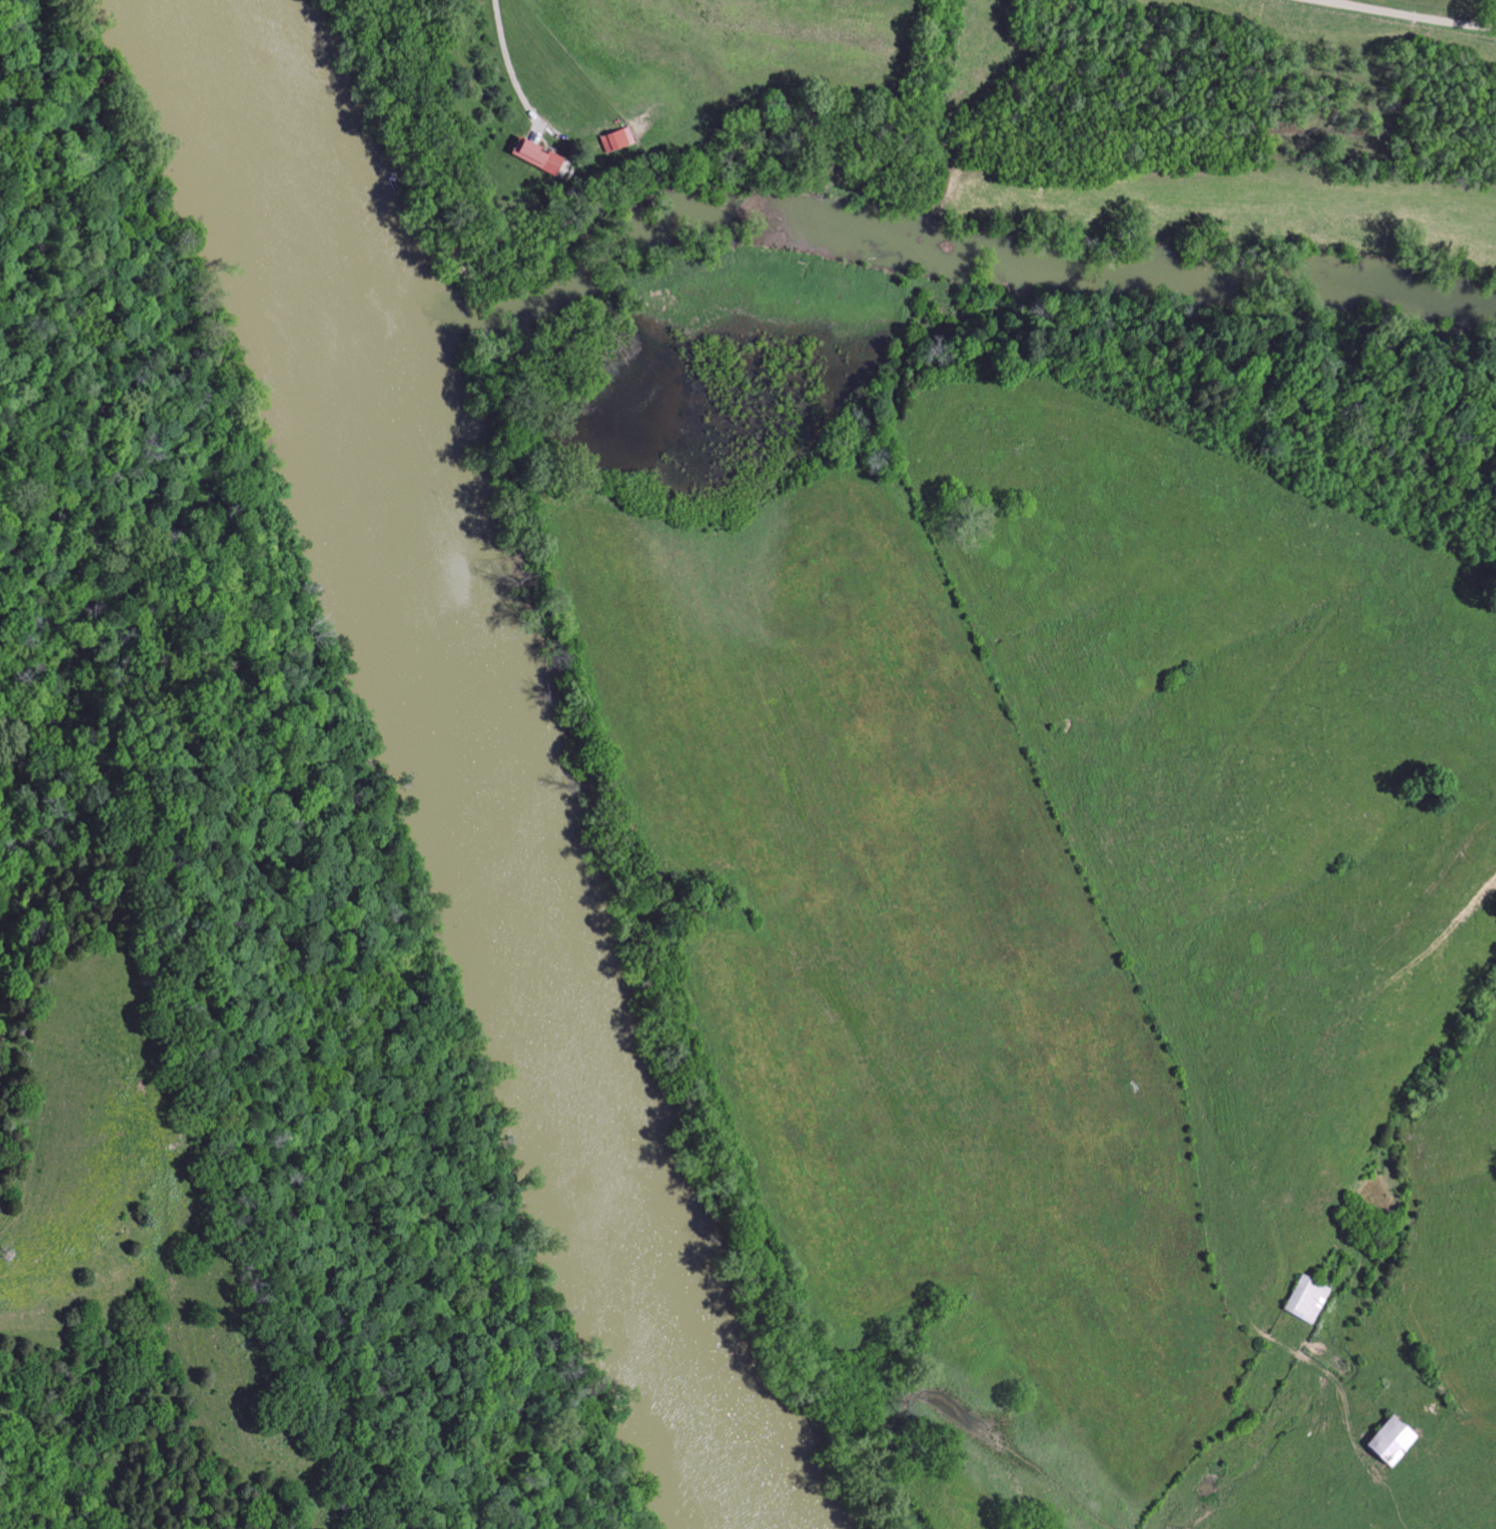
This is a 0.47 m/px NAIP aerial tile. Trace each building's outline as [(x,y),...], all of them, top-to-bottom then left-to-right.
[(599,138),(604,154),(634,144),(628,128),(599,138)] [(545,154),(518,141),(511,157),(552,177),(560,159),(545,152),(545,154)] [(1331,1289),(1301,1275),(1285,1312),(1315,1325),(1331,1289)] [(1391,1469),(1419,1439),(1394,1416),(1366,1446),(1391,1469)]
